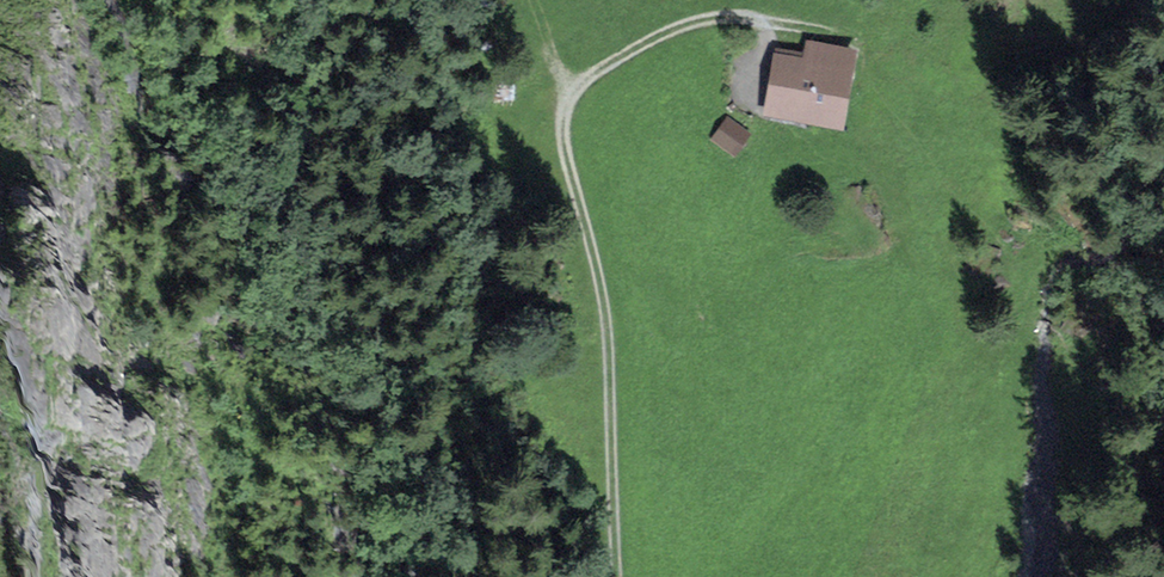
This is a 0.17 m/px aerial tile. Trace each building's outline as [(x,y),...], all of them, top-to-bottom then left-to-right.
[(845,65),(795,56),(792,74),(765,69),(754,130),(832,143),(845,65)]
